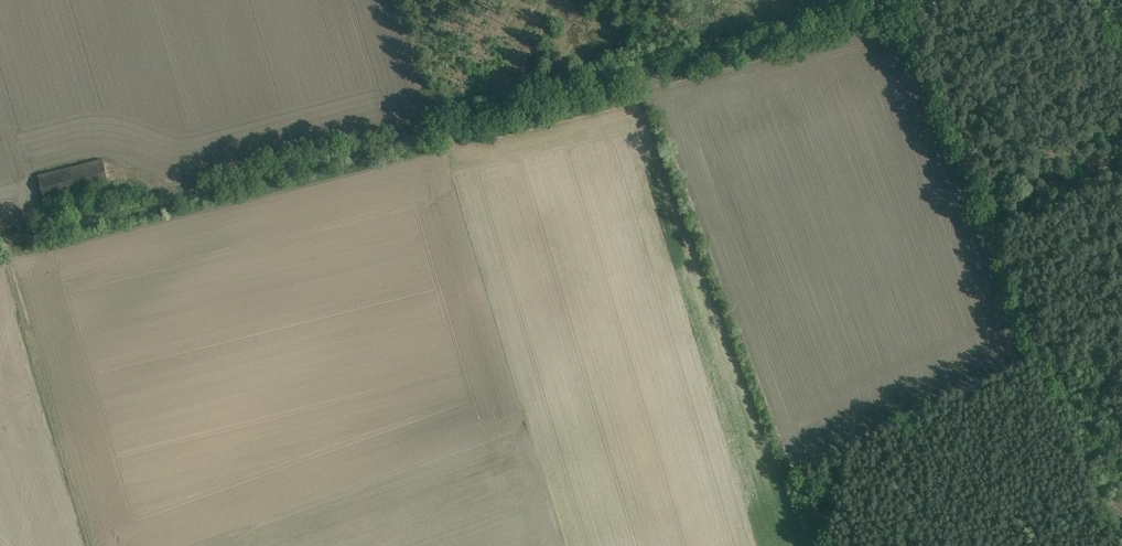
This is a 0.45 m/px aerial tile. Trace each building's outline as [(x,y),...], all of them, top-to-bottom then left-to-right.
[(110,187),(103,159),(38,176),(45,204),(110,187)]
